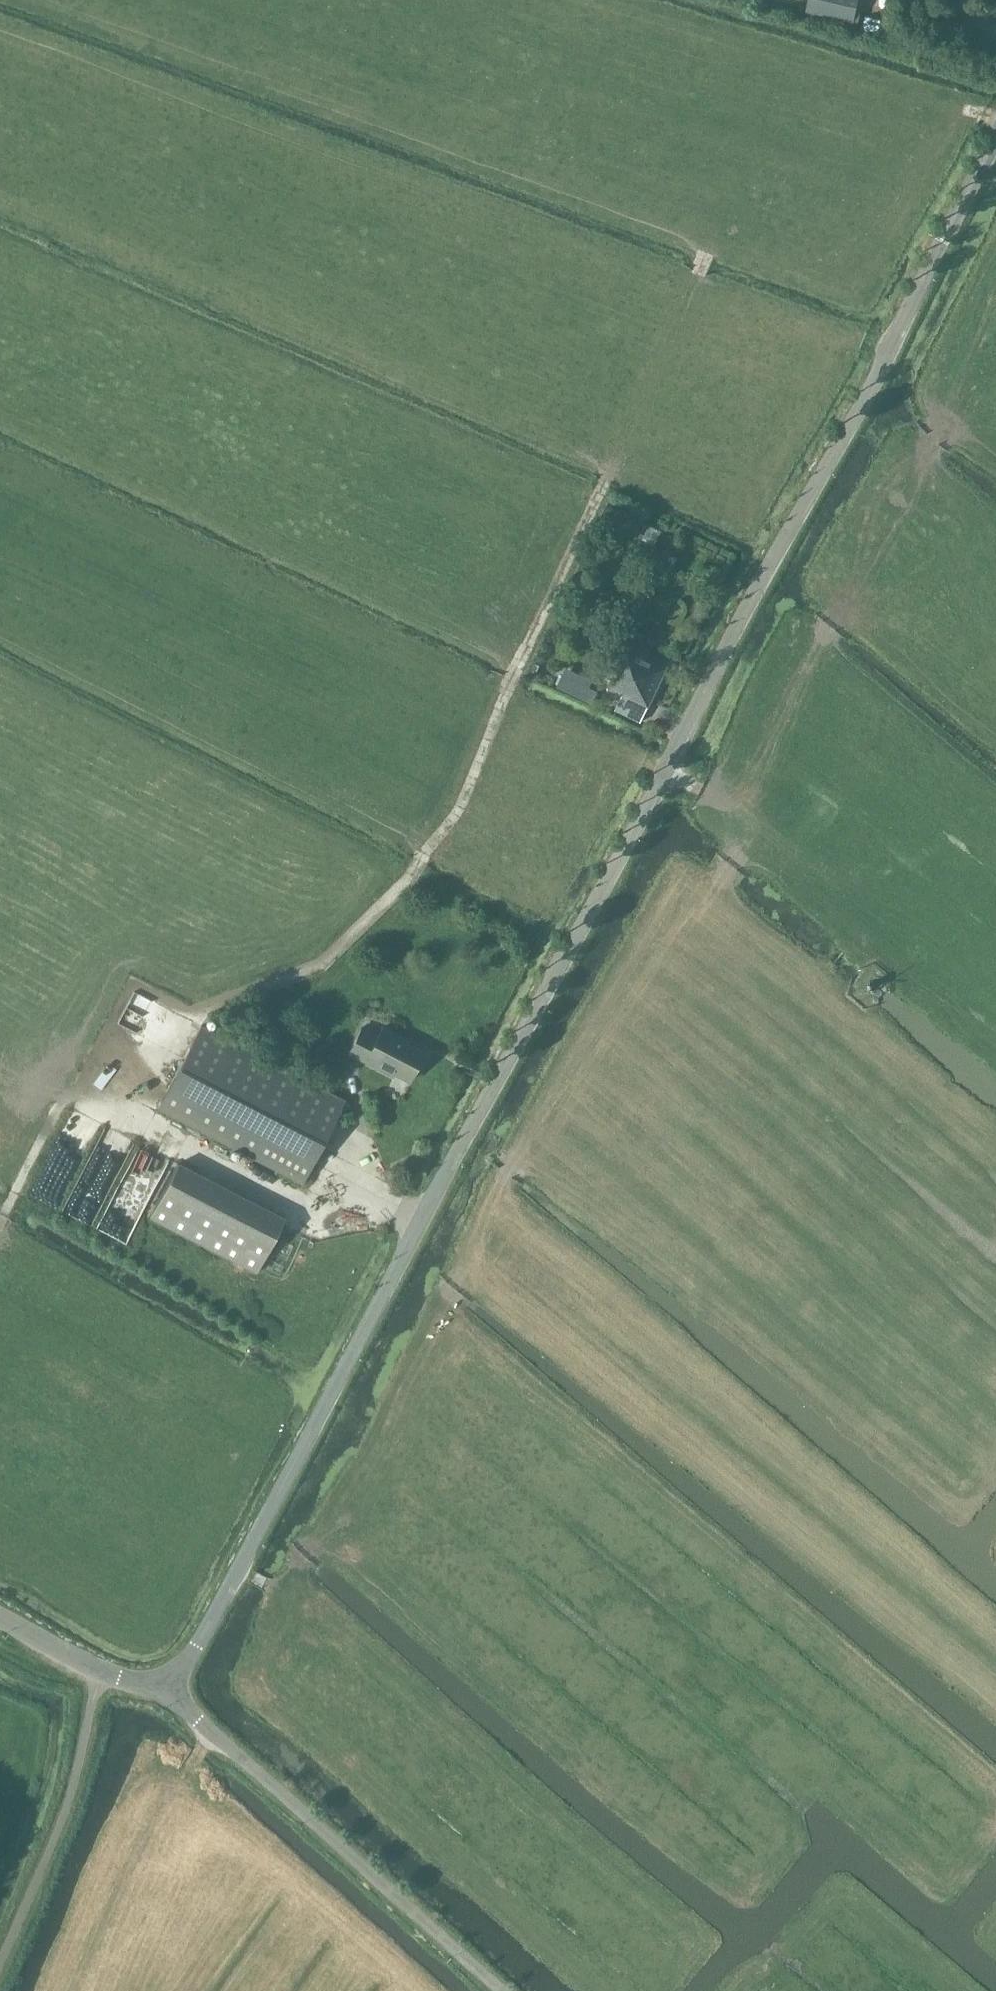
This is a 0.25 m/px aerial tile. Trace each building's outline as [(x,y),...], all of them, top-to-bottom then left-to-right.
[(807,11),(854,22),(859,0),(810,0),(807,11)] [(641,722),(668,666),(625,644),(607,689),(622,696),(615,710),(641,722)] [(563,674),(557,687),(592,704),(598,692),(563,674)] [(138,980),(124,1009),(136,1015),(143,1000),(152,1005),(159,990),(138,980)] [(201,1026),(158,1108),(303,1183),(346,1101),(201,1026)] [(395,1074),(409,1081),(417,1066),(419,1068),(421,1067),(426,1058),(425,1056),(423,1055),(424,1052),(397,1037),(398,1035),(383,1027),(379,1035),(363,1027),(349,1053),(366,1062),(367,1059),(380,1066),(379,1068),(394,1076),(395,1074)] [(76,1097),(40,1168),(63,1179),(99,1108),(76,1097)] [(69,1196),(93,1207),(98,1195),(91,1192),(106,1160),(89,1152),(69,1196)] [(178,1163),(150,1217),(257,1272),(285,1219),(178,1163)]
